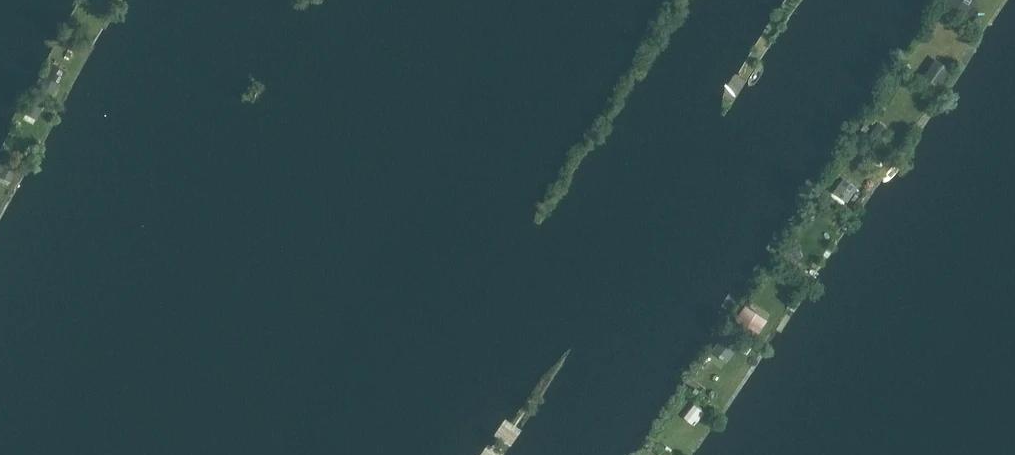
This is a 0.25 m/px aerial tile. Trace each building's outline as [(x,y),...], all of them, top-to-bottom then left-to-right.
[(937,59),(925,77),(941,88),(953,70),(937,59)] [(33,99),(28,109),(39,114),(44,105),(33,99)] [(880,122),(872,134),(882,141),(890,129),(880,122)] [(859,143),(854,150),(861,155),(866,147),(859,143)] [(0,172),(12,178),(16,169),(4,163),(0,172)] [(845,178),(834,193),(849,203),(859,188),(845,178)] [(747,306),(734,325),(756,340),(769,321),(747,306)]
